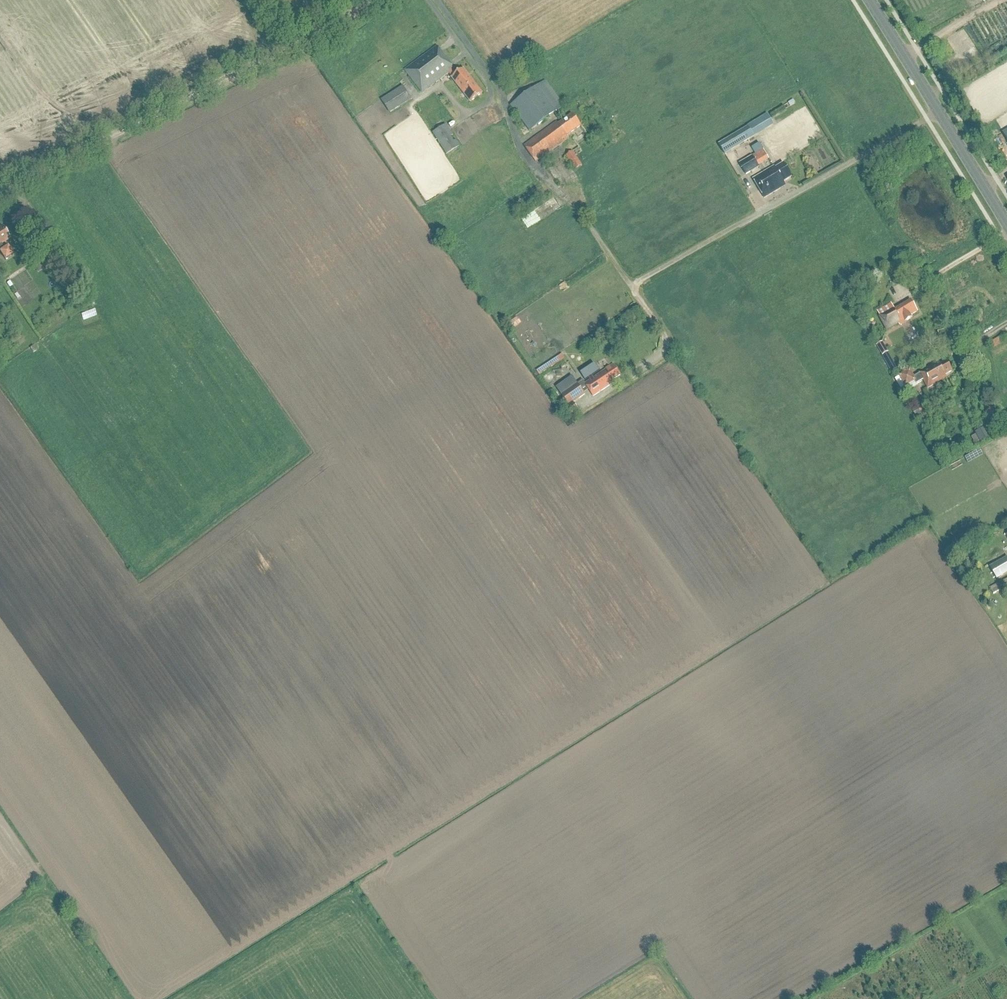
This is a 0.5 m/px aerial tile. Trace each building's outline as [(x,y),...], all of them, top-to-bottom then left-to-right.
[(964,38),(957,41),(961,54),(968,52),(964,38)] [(452,79),(470,103),(482,94),(464,70),(456,76),(452,70),(453,70),(437,47),(405,71),(422,93),(449,73),(453,78),(452,79)] [(545,81),(510,106),(530,132),(564,106),(545,81)] [(381,101),(390,113),(410,100),(402,87),(381,101)] [(580,127),(572,115),(558,125),(557,123),(524,147),(535,163),(568,139),(566,137),(580,127)] [(748,127),(754,138),(774,126),(767,115),(748,127)] [(459,147),(446,126),(433,134),(447,155),(459,147)] [(754,138),(748,127),(718,145),(725,157),(755,140),(754,138)] [(756,162),(758,167),(769,161),(760,145),(751,149),(755,156),(753,157),(756,162)] [(577,151),(584,166),(590,163),(583,148),(577,151)] [(582,166),(573,152),(565,157),(575,171),(582,166)] [(756,162),(753,157),(739,165),(745,176),(759,168),(756,162)] [(783,183),(792,178),(784,164),(774,170),(772,168),(752,180),(763,199),(785,186),(783,183)] [(9,237),(2,226),(0,227),(0,243),(9,237)] [(90,304),(85,298),(75,304),(79,311),(90,304)] [(909,316),(917,312),(911,300),(894,309),(891,305),(877,312),(880,317),(879,317),(886,331),(911,319),(909,316)] [(93,318),(106,314),(104,306),(90,311),(93,318)] [(938,335),(941,344),(951,340),(948,331),(938,335)] [(883,344),(881,345),(876,348),(882,358),(888,355),(883,344)] [(897,372),(888,355),(882,359),(891,375),(897,372)] [(905,389),(914,384),(915,386),(924,381),(928,387),(944,378),(943,376),(951,372),(946,364),(939,368),(937,365),(915,378),(910,371),(899,377),(905,389)] [(586,371),(581,375),(585,381),(589,379),(590,381),(585,384),(589,390),(594,397),(599,393),(599,392),(600,391),(601,392),(614,383),(613,381),(620,376),(613,366),(593,379),(592,377),(598,373),(598,372),(595,368),(594,366),(586,371)] [(585,384),(583,381),(562,397),(563,400),(564,401),(568,398),(573,405),(585,396),(584,394),(589,390),(585,384)] [(927,420),(923,411),(921,412),(919,408),(912,411),(918,424),(920,423),(925,433),(934,428),(929,418),(927,420)] [(995,436),(991,427),(971,438),(976,447),(995,436)] [(944,458),(947,463),(954,460),(951,455),(944,458)] [(1006,574),(1006,559),(991,568),(997,580),(1006,574)] [(991,590),(993,596),(1000,593),(997,587),(991,590)]
